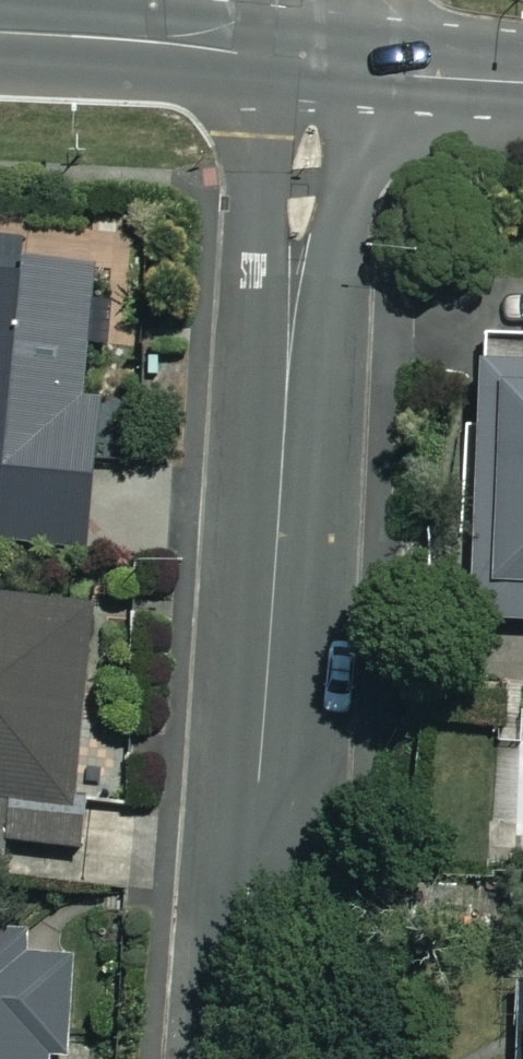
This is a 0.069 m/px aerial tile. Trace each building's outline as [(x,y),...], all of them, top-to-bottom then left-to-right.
[(0,271),(0,537),(88,546),(92,502),(102,409),(91,407),(104,282),(0,271)] [(485,334),(475,619),(522,621),(522,336),(485,334)] [(0,592),(0,799),(3,799),(0,839),(75,846),(96,600),(0,592)] [(0,940),(0,1058),(56,1058),(58,1030),(80,1030),(84,943),(0,940)]
